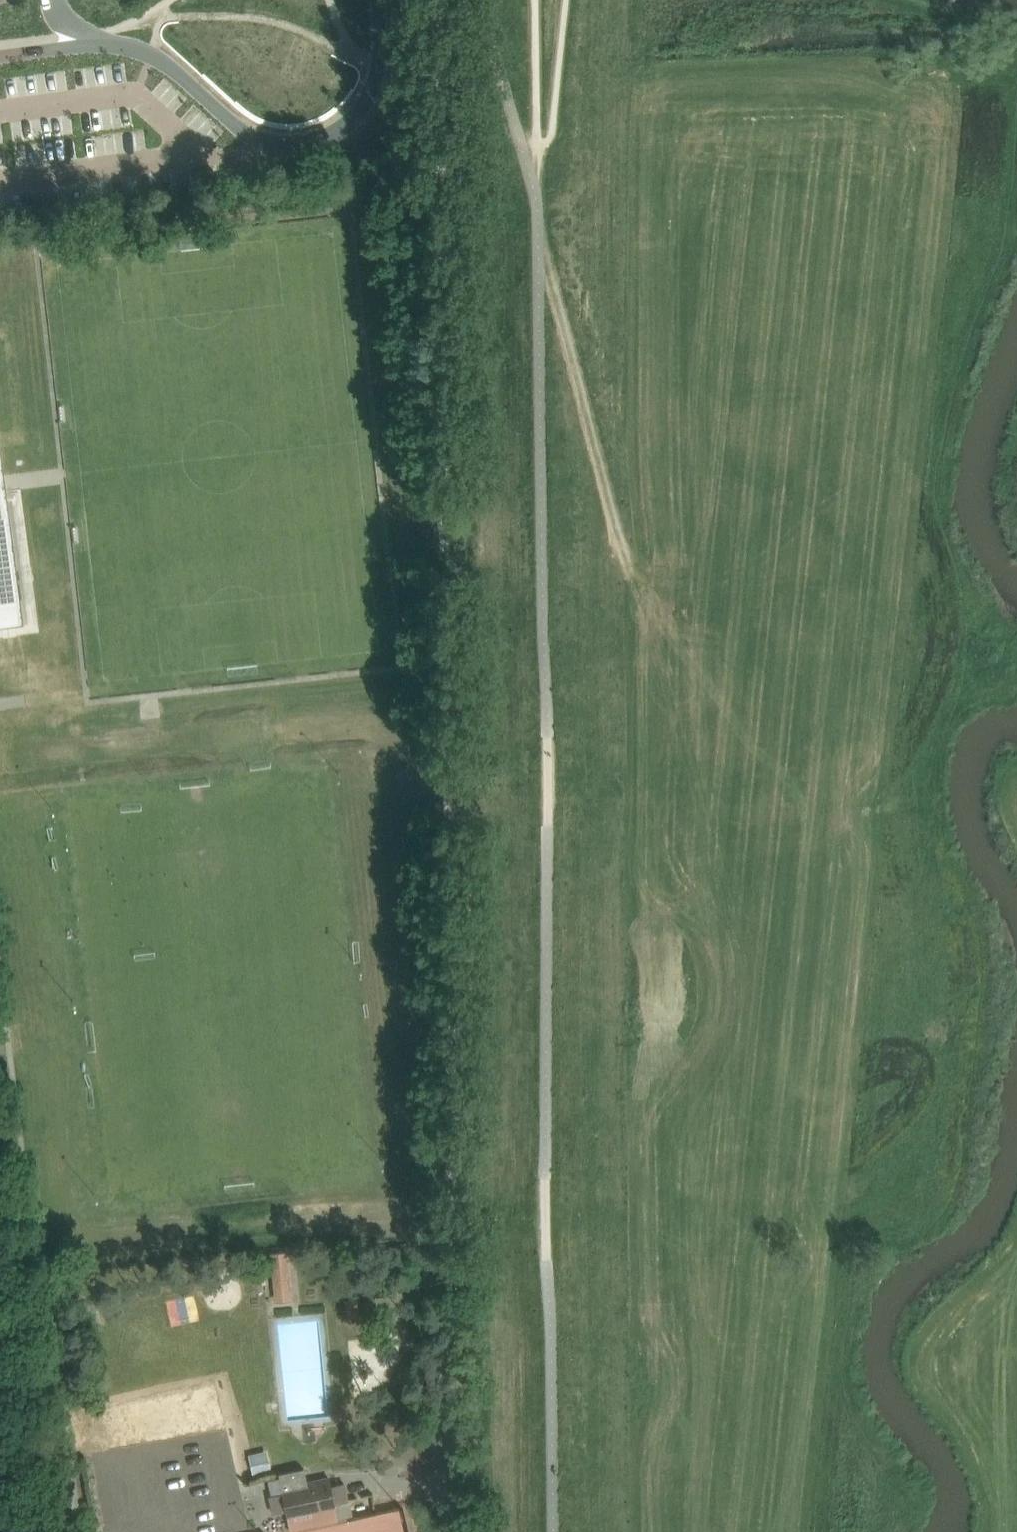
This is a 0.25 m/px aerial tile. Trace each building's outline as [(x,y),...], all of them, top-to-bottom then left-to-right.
[(214,170),(202,171),(203,181),(215,179),(214,170)] [(15,610),(3,516),(4,516),(1,499),(0,492),(0,489),(0,612),(15,610)] [(272,1253),(275,1290),(291,1288),(288,1251),(272,1253)] [(358,1298),(346,1300),(347,1316),(359,1315),(358,1298)] [(267,1450),(249,1454),(254,1475),(272,1471),(267,1450)] [(305,1468),(280,1473),(284,1493),(271,1495),(275,1513),(288,1510),(288,1515),(349,1501),(345,1482),(331,1485),(330,1477),(308,1482),(305,1468)]
